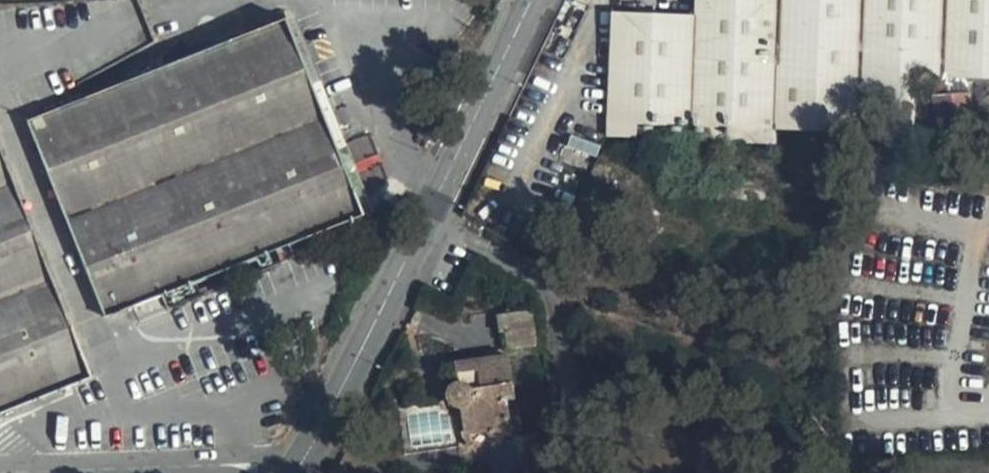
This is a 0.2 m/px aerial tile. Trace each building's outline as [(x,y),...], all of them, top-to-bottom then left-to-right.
[(607,137),(777,145),(777,130),(914,135),(918,76),(934,76),(934,82),(932,82),(937,119),(973,115),(970,92),(967,92),(966,77),(988,78),(988,0),(696,0),(695,15),(611,12),(607,137)] [(30,113),(103,310),(363,213),(291,17),(30,113)] [(92,374),(0,146),(0,411),(92,374)] [(501,346),(534,345),(533,311),(500,312),(501,346)] [(510,353),(456,360),(456,377),(452,385),(447,394),(448,400),(452,404),(456,406),(461,407),(465,436),(486,433),(487,439),(513,436),(509,400),(517,398),(510,353)]
